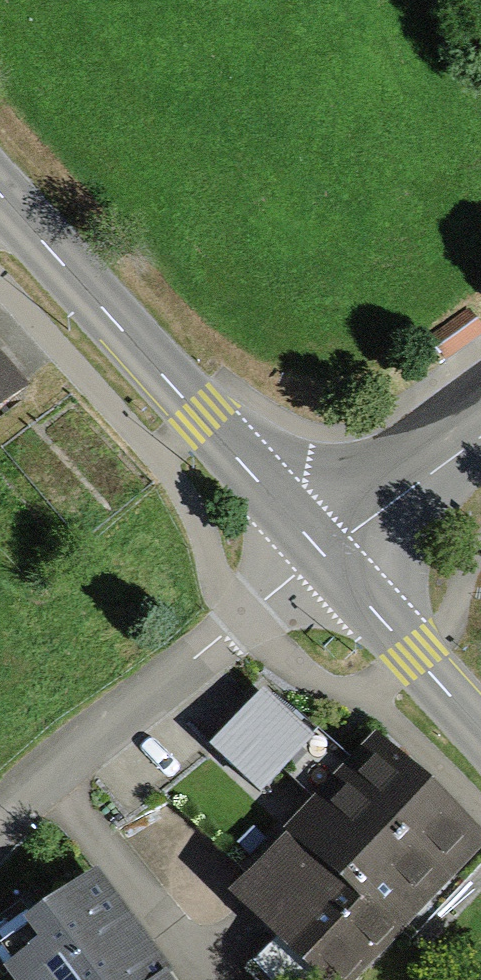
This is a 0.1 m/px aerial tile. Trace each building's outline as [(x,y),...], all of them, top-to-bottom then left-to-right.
[(446,357),(480,332),(480,327),(469,311),(431,338),(446,357)] [(27,391),(0,358),(0,414),(27,391)] [(261,695),(207,754),(261,803),(315,743),(261,695)] [(231,901),(321,979),(362,979),(480,846),(480,843),(369,744),(324,796),(231,901)] [(96,872),(0,944),(0,979),(177,979),(96,872)]
